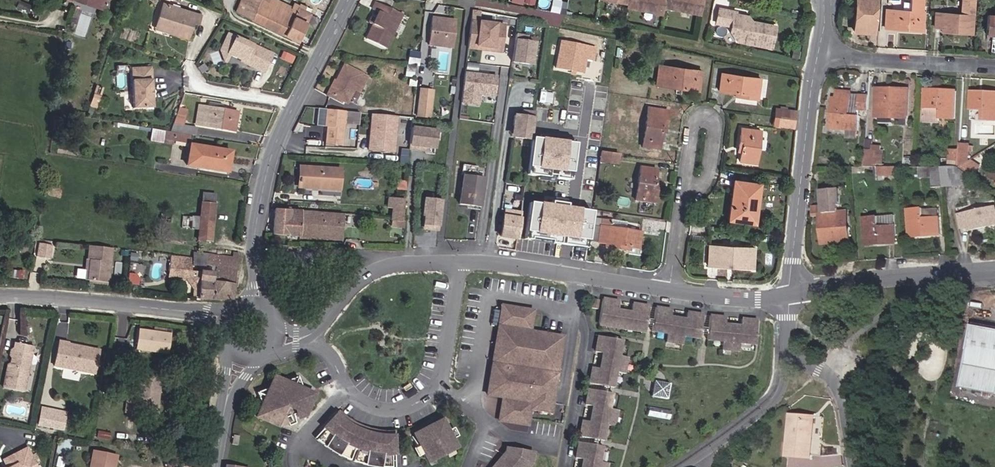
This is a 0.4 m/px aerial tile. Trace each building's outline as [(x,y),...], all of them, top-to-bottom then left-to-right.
[(28,13),(31,5),(19,0),(16,8),(28,13)] [(107,0),(77,0),(104,9),(107,0)] [(309,14),(303,11),(304,7),(300,5),(300,7),(294,4),(293,7),(292,10),(269,0),(241,0),(236,12),(297,41),(309,14)] [(277,0),(269,0),(292,10),(293,7),(277,0)] [(627,4),(626,8),(662,15),(663,8),(665,0),(628,0),(627,4)] [(702,0),(665,0),(663,8),(700,15),(702,0)] [(854,31),(872,32),(874,0),(856,0),(854,31)] [(923,12),(922,12),(922,0),(910,0),(910,11),(886,10),(885,28),(894,28),(895,24),(898,25),(898,29),(922,30),(923,12)] [(973,0),(962,0),(961,15),(935,13),(934,27),(941,27),(949,28),(948,32),(971,34),(973,0)] [(385,49),(402,15),(376,2),(372,10),(378,12),(375,19),(372,25),(365,39),(385,49)] [(198,23),(201,15),(162,3),(156,24),(175,30),(173,36),(188,40),(193,22),(198,23)] [(771,48),(775,26),(751,21),(748,16),(735,14),(736,12),(718,8),(715,23),(731,26),(730,31),(737,42),(771,48)] [(988,15),(986,34),(994,35),(994,16),(988,15)] [(453,48),(456,20),(433,18),(429,46),(453,48)] [(502,53),(505,25),(472,21),(469,46),(487,48),(486,51),(502,53)] [(175,30),(156,24),(154,30),(173,36),(175,30)] [(227,54),(235,37),(227,34),(220,50),(224,62),(226,63),(230,56),(227,54)] [(535,44),(526,43),(527,37),(515,35),(512,61),(529,63),(530,52),(534,52),(535,44)] [(263,73),(272,54),(235,37),(227,54),(230,56),(241,61),(240,62),(263,73)] [(595,61),(598,45),(560,39),(555,69),(585,74),(587,59),(595,61)] [(797,60),(799,50),(793,49),(791,58),(797,60)] [(291,64),(294,58),(283,52),(280,58),(291,64)] [(419,66),(420,53),(410,52),(408,65),(414,66),(419,66)] [(490,65),(467,63),(467,70),(490,72),(490,65)] [(354,89),(361,74),(344,65),(329,94),(347,103),(354,89)] [(413,77),(414,66),(408,65),(407,65),(406,76),(413,77)] [(698,91),(701,71),(659,65),(656,85),(698,91)] [(153,108),(151,67),(131,68),(133,109),(153,108)] [(495,96),(497,76),(466,73),(462,103),(479,105),(481,91),(485,92),(484,94),(495,96)] [(359,92),(367,77),(361,74),(354,89),(359,92)] [(757,99),(760,79),(721,74),(719,90),(736,93),(735,96),(757,99)] [(430,118),(433,91),(421,89),(417,116),(430,118)] [(907,125),(908,89),(887,89),(887,92),(884,92),(884,89),(877,89),(877,109),(879,109),(879,117),(879,122),(892,123),(892,117),(899,118),(899,123),(900,123),(900,125),(907,125)] [(955,119),(956,91),(935,90),(935,94),(925,93),(924,118),(940,119),(955,119)] [(859,131),(860,116),(857,115),(850,115),(851,95),(851,92),(837,91),(837,98),(836,109),(832,108),(830,129),(859,131)] [(982,92),(982,96),(978,96),(978,92),(971,92),(971,110),(986,110),(986,120),(994,121),(994,92),(982,92)] [(858,110),(858,96),(851,95),(850,115),(857,115),(858,110)] [(868,111),(869,96),(858,95),(858,96),(858,110),(868,111)] [(234,132),(237,113),(222,110),(222,105),(209,102),(208,108),(198,106),(195,125),(234,132)] [(195,136),(197,127),(182,125),(186,111),(179,108),(170,132),(195,136)] [(666,130),(668,112),(647,108),(642,147),(659,150),(662,133),(662,129),(666,130)] [(341,146),(345,111),(325,109),(323,124),(322,123),(321,127),(327,127),(329,127),(329,133),(326,133),(325,144),(341,146)] [(794,119),(795,111),(775,109),(774,117),(794,119)] [(522,116),(514,115),(513,123),(516,124),(514,135),(531,138),(533,126),(535,112),(523,111),(522,116)] [(543,128),(544,112),(535,111),(535,112),(533,126),(543,128)] [(395,134),(397,117),(371,114),(367,148),(385,150),(392,144),(393,134),(395,134)] [(793,127),(794,119),(774,117),(773,125),(793,127)] [(426,148),(434,149),(436,131),(411,128),(408,149),(417,150),(417,147),(421,147),(420,151),(426,151),(426,148)] [(756,164),(760,130),(741,128),(738,147),(741,147),(741,152),(739,161),(756,164)] [(164,143),(166,132),(153,130),(151,141),(164,143)] [(190,144),(191,136),(166,132),(164,143),(172,144),(172,141),(190,144)] [(393,151),(395,134),(393,134),(392,144),(385,150),(393,151)] [(874,147),(874,140),(866,139),(866,150),(873,151),(874,147)] [(969,147),(969,145),(960,144),(960,150),(959,167),(968,161),(969,150),(969,147)] [(227,173),(230,152),(190,145),(187,166),(227,173)] [(882,167),(883,152),(880,151),(880,147),(874,147),(873,151),(866,150),(865,167),(877,167),(882,167)] [(959,167),(960,150),(951,150),(950,167),(959,167)] [(617,164),(619,154),(601,152),(600,161),(617,164)] [(973,177),(980,166),(971,160),(968,161),(959,167),(973,177)] [(477,167),(462,165),(461,175),(463,175),(475,177),(477,167)] [(339,190),(340,169),(299,167),(298,187),(339,190)] [(655,203),(658,184),(654,184),(655,179),(656,170),(640,167),(635,200),(655,203)] [(898,175),(897,167),(882,167),(877,167),(877,176),(898,175)] [(944,187),(943,167),(919,167),(919,179),(932,178),(933,188),(944,187)] [(972,185),(973,177),(959,167),(950,167),(943,167),(944,187),(972,185)] [(475,177),(463,175),(459,205),(480,208),(484,178),(475,177)] [(753,208),(756,183),(734,180),(728,220),(754,223),(756,208),(753,208)] [(405,190),(406,182),(397,182),(396,190),(405,190)] [(759,209),(762,184),(756,183),(753,208),(756,208),(759,209)] [(839,228),(838,212),(837,205),(840,205),(839,189),(822,190),(823,206),(824,224),(821,224),(822,244),(851,242),(850,227),(849,227),(839,228)] [(211,242),(215,194),(202,193),(200,217),(182,215),(181,229),(198,230),(197,241),(211,242)] [(402,220),(403,200),(387,198),(386,208),(391,209),(390,219),(402,220)] [(441,201),(424,199),(422,216),(424,216),(422,225),(430,226),(429,230),(438,231),(441,201)] [(531,211),(532,205),(521,204),(520,213),(526,214),(526,210),(531,211)] [(546,235),(549,217),(548,217),(544,216),(545,207),(532,205),(531,211),(526,210),(526,214),(520,213),(516,239),(535,242),(536,233),(546,235)] [(824,224),(823,206),(813,207),(814,214),(820,214),(821,224),(824,224)] [(994,207),(959,215),(961,228),(969,227),(975,225),(976,229),(994,225),(994,207)] [(940,231),(939,217),(924,219),(923,209),(923,208),(907,209),(910,238),(930,236),(930,232),(940,231)] [(939,217),(938,208),(923,209),(924,219),(939,217)] [(299,237),(301,212),(274,209),(272,235),(299,237)] [(520,213),(504,210),(500,236),(516,239),(520,213)] [(849,227),(847,211),(838,212),(839,228),(849,227)] [(333,239),(334,224),(342,225),(342,215),(301,212),(299,237),(333,239)] [(170,223),(171,215),(161,214),(160,219),(167,220),(167,222),(170,223)] [(584,229),(586,217),(565,215),(564,227),(584,229)] [(896,241),(895,225),(894,225),(893,215),(863,218),(866,246),(886,245),(886,241),(896,241)] [(598,242),(601,219),(594,218),(591,241),(598,242)] [(638,249),(641,232),(625,230),(626,222),(601,219),(598,242),(598,243),(605,244),(605,247),(623,250),(624,247),(629,247),(638,249)] [(340,240),(342,225),(334,224),(333,239),(340,240)] [(52,258),(55,244),(39,241),(37,256),(52,258)] [(108,283),(111,249),(91,246),(87,281),(108,283)] [(753,268),(754,248),(708,246),(707,265),(753,268)] [(231,299),(238,254),(232,253),(232,258),(205,255),(204,266),(215,267),(214,273),(214,276),(211,300),(231,299)] [(204,266),(205,255),(194,254),(193,265),(204,266)] [(211,300),(214,276),(211,275),(211,273),(191,271),(191,258),(171,256),(169,272),(174,273),(179,278),(185,279),(194,291),(193,297),(198,297),(198,300),(211,300)] [(127,283),(143,284),(145,263),(129,262),(127,283)] [(645,330),(649,307),(632,304),(631,311),(630,314),(617,312),(618,309),(619,302),(602,299),(598,323),(645,330)] [(533,311),(502,306),(498,327),(502,327),(530,332),(533,311)] [(700,338),(703,315),(686,313),(686,318),(685,321),(670,318),(671,316),(671,310),(655,308),(651,331),(667,333),(666,342),(682,344),(683,336),(700,338)] [(755,344),(757,321),(741,319),(740,325),(740,328),(725,326),(725,323),(725,318),(709,316),(707,339),(723,341),(722,349),(738,351),(739,343),(755,344)] [(973,325),(961,388),(994,394),(994,329),(973,325)] [(496,364),(502,327),(498,327),(492,364),(496,364)] [(556,375),(562,337),(530,332),(502,327),(496,364),(556,375)] [(167,354),(169,334),(139,330),(136,349),(167,354)] [(624,374),(627,358),(619,356),(622,341),(598,336),(595,352),(601,353),(604,353),(601,369),(598,368),(593,367),(589,384),(613,388),(616,372),(624,374)] [(94,374),(99,350),(67,344),(67,343),(58,341),(54,367),(94,374)] [(23,391),(32,348),(14,345),(13,350),(10,352),(9,356),(11,359),(10,365),(7,367),(3,387),(23,391)] [(492,364),(487,395),(502,397),(531,402),(530,409),(550,413),(556,375),(496,364),(492,364)] [(156,409),(160,373),(141,370),(139,391),(128,390),(125,412),(137,413),(138,406),(156,409)] [(305,416),(314,394),(302,389),(298,376),(285,381),(269,388),(256,393),(261,405),(256,417),(278,426),(285,423),(282,415),(284,409),(289,407),(294,410),(297,419),(305,416)] [(285,381),(274,377),(269,388),(285,381)] [(667,399),(669,384),(654,381),(651,397),(667,399)] [(614,427),(617,411),(609,409),(612,393),(588,389),(585,405),(591,406),(594,407),(591,422),(588,422),(583,420),(580,436),(603,441),(606,425),(614,427)] [(531,402),(502,397),(499,420),(527,425),(530,409),(531,402)] [(670,419),(671,411),(649,407),(647,415),(670,419)] [(63,430),(66,413),(42,409),(38,425),(63,430)] [(332,451),(348,425),(335,415),(323,428),(326,430),(316,440),(332,451)] [(822,456),(825,417),(791,415),(788,456),(812,458),(812,456),(822,456)] [(456,448),(441,420),(414,434),(428,462),(456,448)] [(393,437),(378,436),(362,432),(348,425),(332,451),(350,461),(355,448),(358,449),(353,462),(364,465),(374,466),(378,466),(392,466),(392,454),(394,454),(393,437)] [(68,456),(71,442),(59,440),(56,453),(68,456)] [(608,464),(599,462),(602,446),(579,442),(576,458),(581,459),(584,460),(583,466),(607,466),(608,464)] [(27,448),(3,460),(6,466),(5,466),(36,466),(27,448)] [(503,455),(518,466),(528,466),(531,464),(533,453),(506,448),(506,452),(503,455)] [(117,457),(93,452),(90,466),(114,466),(117,457)] [(495,465),(497,466),(518,466),(503,455),(495,465)]
